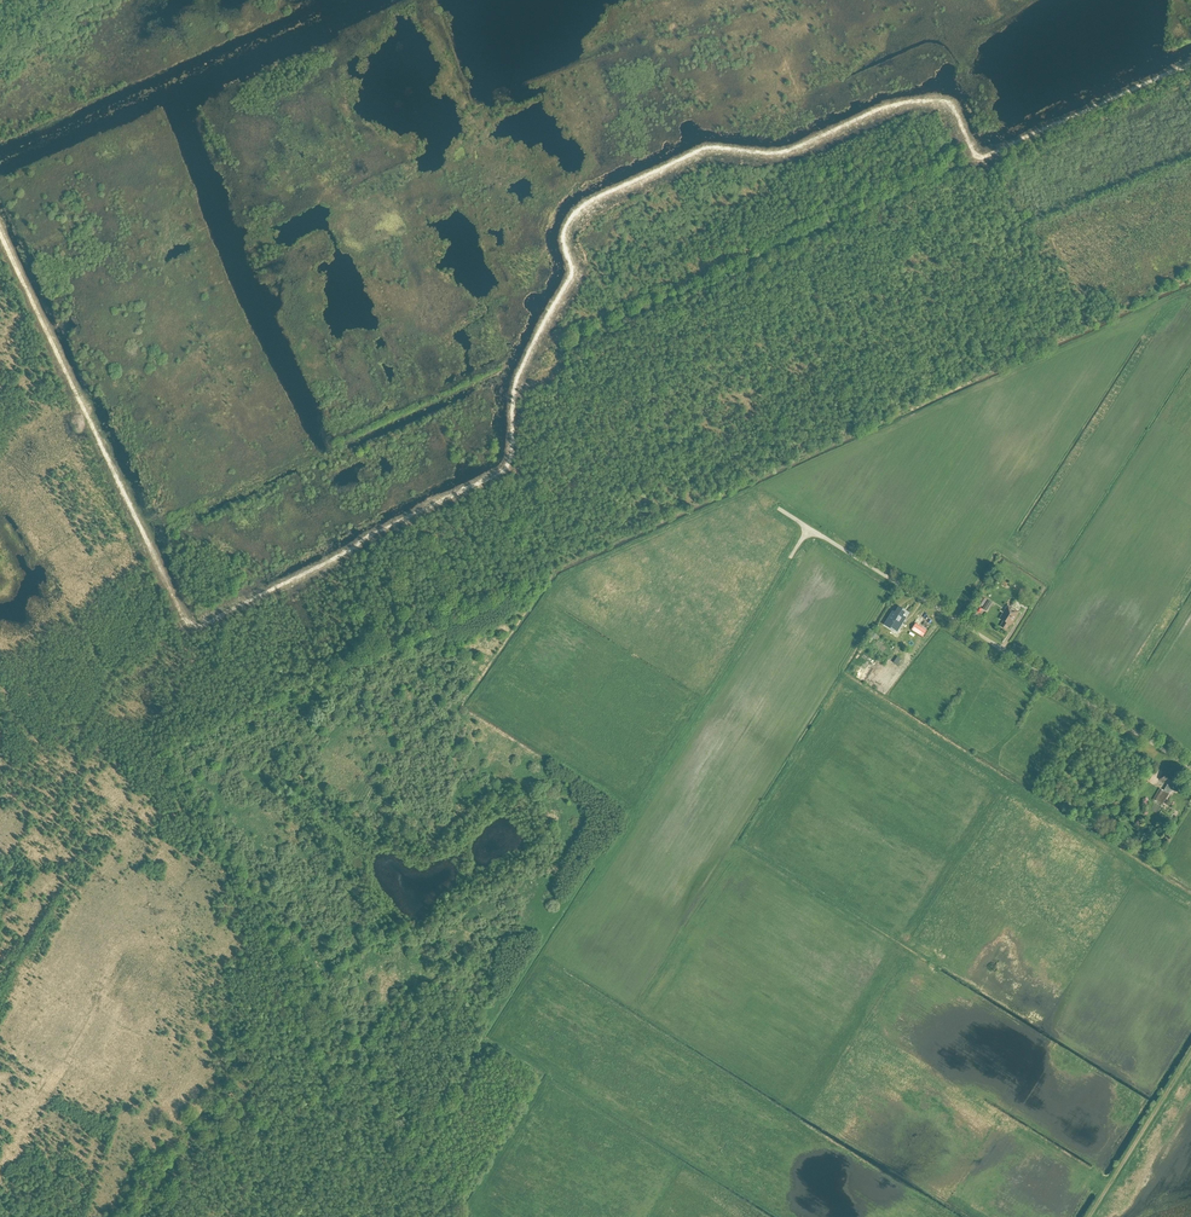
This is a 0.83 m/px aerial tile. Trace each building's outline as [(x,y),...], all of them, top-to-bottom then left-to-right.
[(903,593),(899,599),(907,605),(911,598),(903,593)] [(982,608),(987,600),(983,598),(979,605),(982,608)] [(987,612),(992,604),(988,601),(983,610),(987,612)] [(1011,626),(1019,613),(1007,606),(999,619),(1003,622),(1000,627),(1006,631),(1009,625),(1011,626)] [(891,618),(887,623),(897,629),(898,629),(899,627),(900,625),(899,625),(903,620),(905,618),(907,613),(900,608),(896,615),(894,613),(891,618)] [(912,630),(923,637),(927,631),(915,623),(912,630)] [(913,637),(910,636),(908,641),(905,640),(903,644),(912,649),(919,635),(915,633),(913,637)] [(897,655),(894,661),(898,664),(902,658),(897,655)] [(1168,785),(1164,791),(1160,788),(1152,800),(1162,806),(1169,794),(1173,788),(1177,791),(1180,784),(1176,781),(1177,780),(1164,772),(1159,780),(1168,785)] [(1134,803),(1145,786),(1144,786),(1148,780),(1143,777),(1139,782),(1141,783),(1130,801),(1134,803)]
